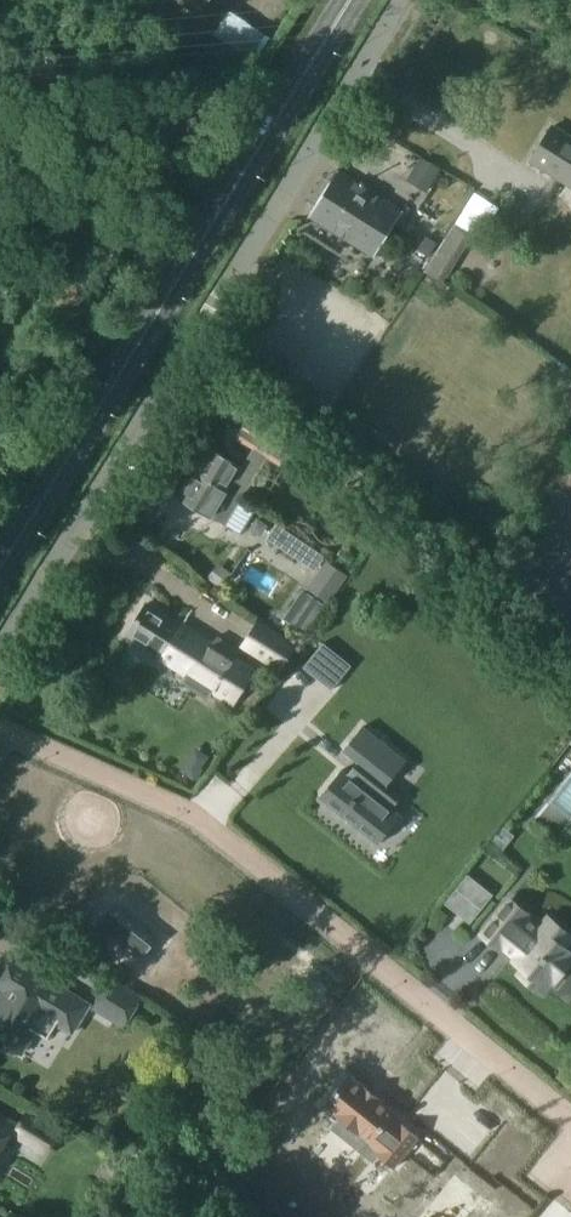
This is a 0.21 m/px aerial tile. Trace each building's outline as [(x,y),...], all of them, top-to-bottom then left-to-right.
[(200,15),(211,0),(178,0),(200,15)] [(230,12),(216,32),(257,59),(270,39),(230,12)] [(553,125),(532,160),(570,184),(570,136),(553,125)] [(444,169),(424,157),(410,180),(430,192),(444,169)] [(317,204),(309,216),(376,257),(404,211),(338,171),(332,180),(324,176),(309,200),(317,204)] [(426,271),(445,283),(452,271),(473,237),(454,225),(426,271)] [(208,447),(194,471),(242,500),(256,476),(243,468),(208,447)] [(179,497),(213,518),(214,516),(228,524),(242,500),(194,471),(179,497)] [(331,561),(312,586),(332,600),(350,575),(331,561)] [(214,643),(148,602),(127,635),(187,673),(182,681),(210,699),(215,691),(235,703),(256,670),(236,658),(241,649),(219,635),(214,643)] [(259,620),(243,645),(281,669),(297,644),(259,620)] [(342,769),(321,797),(344,815),(357,825),(380,844),(402,816),(386,803),(394,792),(402,798),(403,796),(388,785),(407,761),(363,726),(345,750),(359,761),(358,762),(361,765),(353,776),(349,773),(348,774),(342,769)] [(469,876),(447,904),(471,923),(494,895),(469,876)] [(510,900),(484,932),(503,948),(505,945),(518,956),(516,958),(525,966),(521,972),(545,992),(548,988),(551,989),(552,987),(550,986),(562,971),(570,978),(570,944),(569,942),(570,940),(570,935),(549,918),(541,927),(528,917),(529,915),(510,900)] [(115,906),(99,926),(141,959),(157,939),(115,906)] [(4,991),(0,997),(0,1039),(24,1054),(38,1031),(48,1038),(56,1025),(73,1035),(93,1004),(17,958),(0,985),(0,989),(4,991)] [(143,998),(111,978),(93,1009),(124,1028),(143,998)] [(349,1075),(325,1105),(336,1114),(335,1115),(340,1119),(332,1129),(366,1156),(374,1147),(380,1152),(379,1153),(381,1155),(397,1167),(421,1137),(403,1122),(402,1123),(394,1117),(397,1113),(349,1075)] [(4,1147),(11,1135),(47,1157),(60,1134),(26,1115),(17,1128),(0,1117),(0,1153),(4,1147)]
